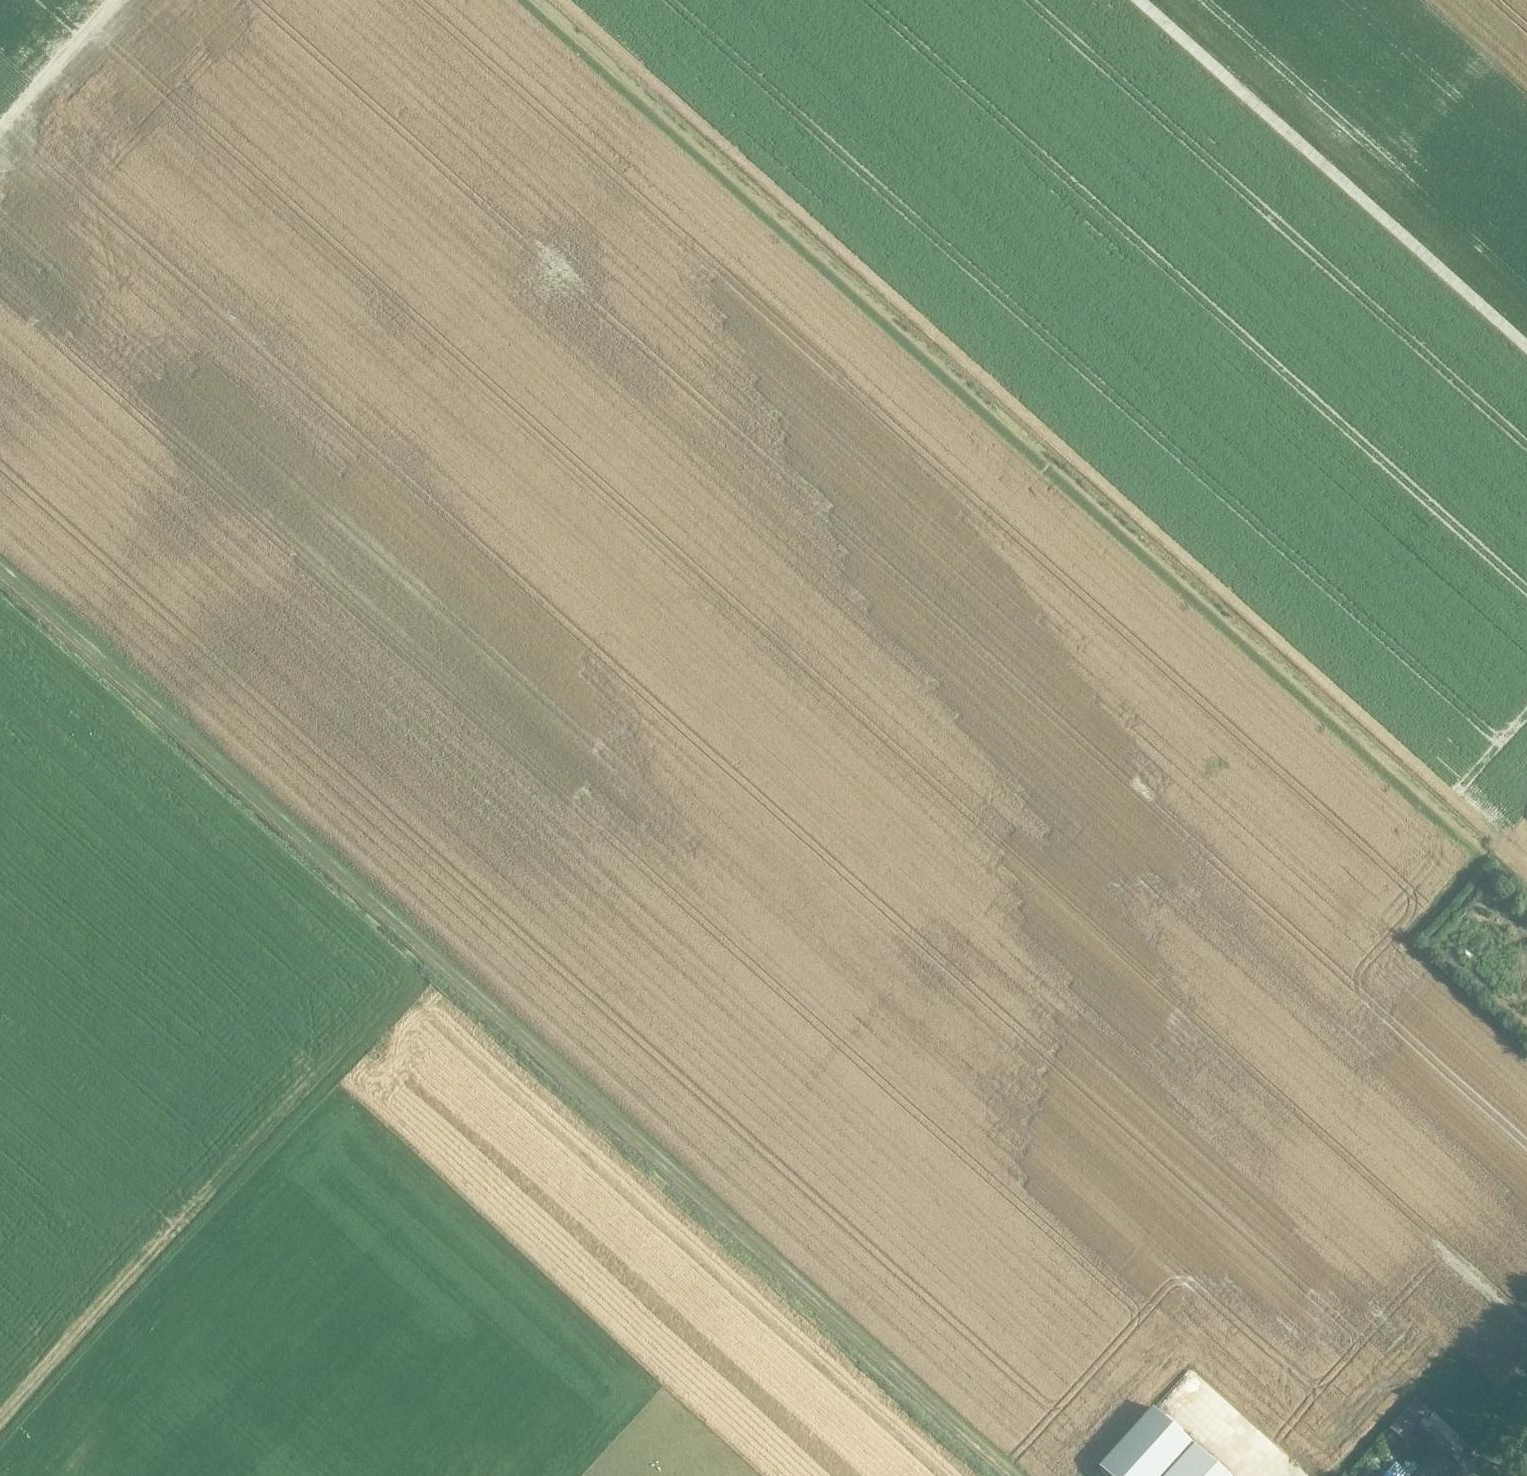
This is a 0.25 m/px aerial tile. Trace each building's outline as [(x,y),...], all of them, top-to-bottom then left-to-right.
[(1417,1401),(1395,1425),(1409,1437),(1430,1413),(1417,1401)] [(1190,1440),(1150,1404),(1097,1463),(1111,1475),(1157,1475),(1190,1440)] [(1443,1457),(1452,1447),(1432,1428),(1423,1438),(1443,1457)] [(1193,1445),(1165,1475),(1227,1475),(1193,1445)] [(1456,1474),(1433,1454),(1413,1475),(1454,1475),(1456,1474)] [(1417,1465),(1411,1459),(1403,1468),(1395,1461),(1382,1475),(1408,1475),(1417,1465)]
